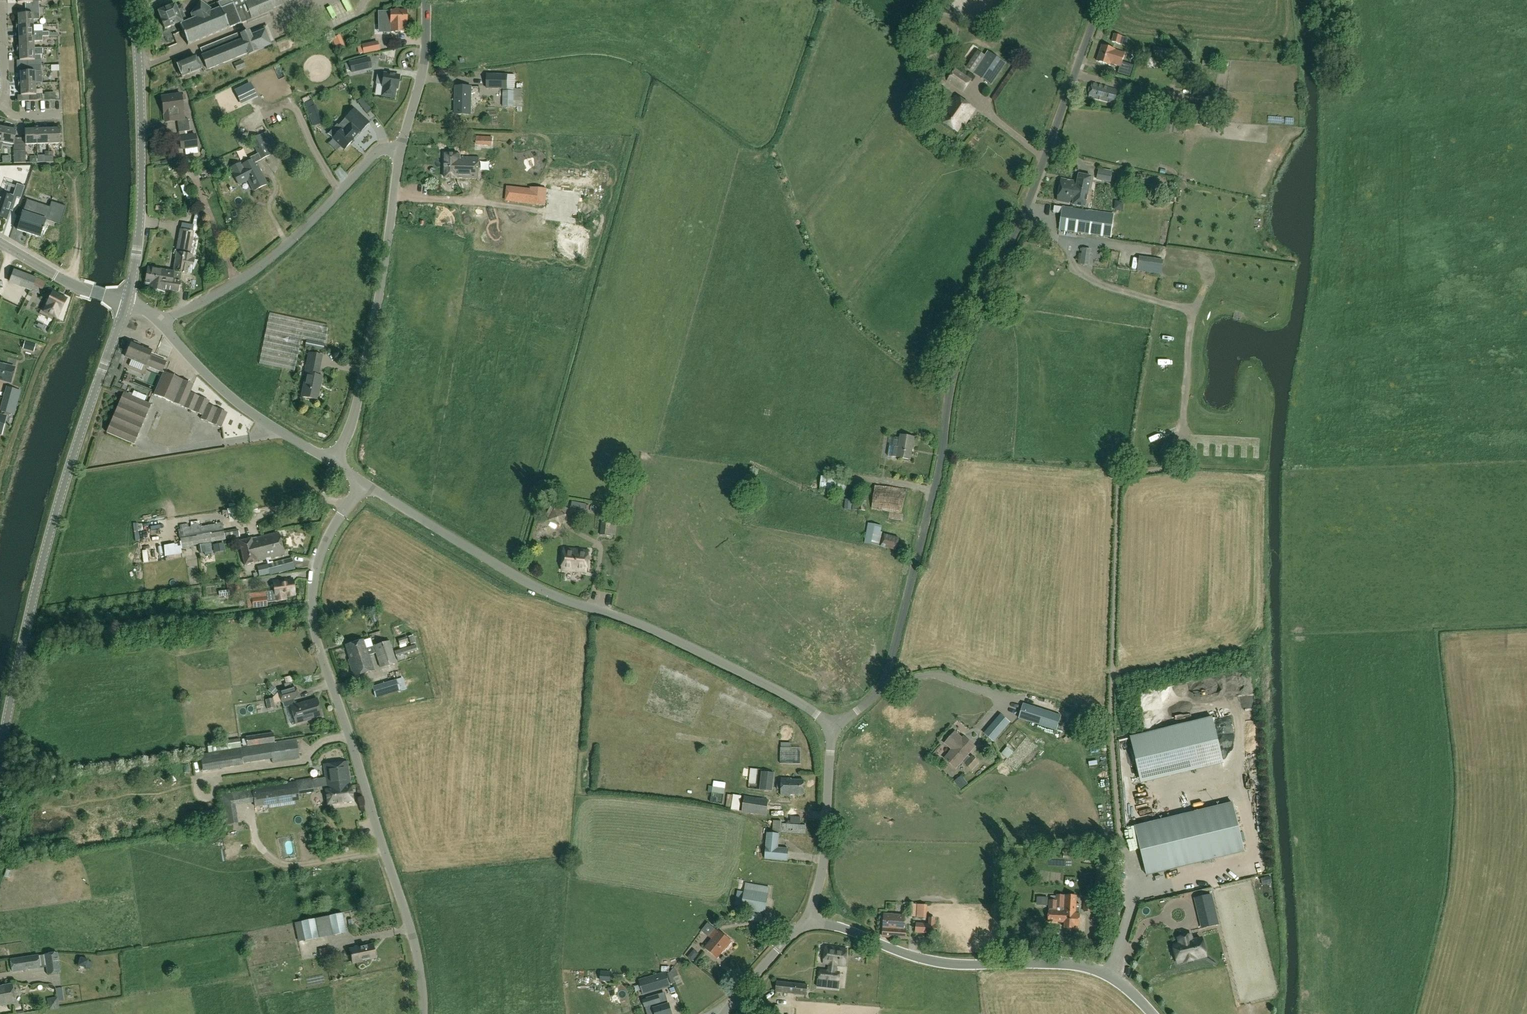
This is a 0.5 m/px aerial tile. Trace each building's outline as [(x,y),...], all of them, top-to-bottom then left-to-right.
[(18,3),(25,3),(25,8),(39,8),(39,2),(41,2),(41,0),(18,0),(18,3)] [(193,19),(179,25),(188,45),(229,29),(229,28),(241,23),(240,22),(251,17),(252,19),(272,11),(272,9),(281,5),(279,0),(223,0),(217,2),(215,0),(212,3),(209,1),(209,2),(205,6),(201,2),(197,7),(194,5),(192,8),(194,10),(191,15),(193,19)] [(355,9),(360,6),(357,0),(351,0),(355,9)] [(338,4),(334,6),(339,17),(344,15),(338,4)] [(158,12),(161,20),(164,29),(182,22),(181,22),(186,20),(183,13),(184,12),(181,5),(178,7),(177,5),(158,12)] [(43,7),(39,8),(25,8),(25,15),(18,15),(19,21),(16,21),(16,27),(39,26),(39,25),(33,25),(33,19),(40,19),(39,14),(43,14),(43,7)] [(390,24),(391,24),(391,33),(404,32),(404,24),(407,24),(406,10),(390,11),(390,24)] [(39,30),(39,26),(16,27),(16,32),(19,32),(19,38),(43,37),(43,36),(49,36),(58,36),(57,31),(43,32),(43,30),(39,30)] [(240,34),(201,49),(203,55),(201,56),(201,57),(196,59),(195,56),(176,63),(179,71),(177,71),(179,76),(181,75),(182,77),(202,69),(204,72),(248,54),(248,55),(257,52),(256,51),(270,45),(265,31),(250,36),(249,32),(241,36),(240,34)] [(1122,46),(1137,49),(1140,38),(1124,34),(1123,36),(1113,34),(1111,42),(1122,44),(1122,46)] [(43,37),(19,38),(19,44),(17,44),(17,49),(34,49),(34,48),(34,42),(43,41),(43,37)] [(379,51),(377,41),(361,45),(363,54),(379,51)] [(1115,51),(1102,46),(1098,62),(1111,66),(1111,64),(1121,68),(1125,54),(1115,51)] [(34,49),(17,49),(17,55),(20,55),(20,61),(27,61),(27,67),(41,66),(41,55),(42,55),(42,48),(34,48),(34,49)] [(1154,48),(1154,55),(1182,57),(1183,50),(1154,48)] [(1004,63),(989,53),(975,73),(991,84),(1004,63)] [(359,60),(361,71),(371,69),(368,58),(359,60)] [(243,60),(233,64),(236,71),(237,70),(238,72),(237,72),(238,75),(247,71),(243,60)] [(41,66),(27,67),(28,72),(21,72),(21,79),(18,79),(18,84),(35,84),(35,77),(42,76),(41,66)] [(946,81),(963,93),(972,80),(955,68),(946,81)] [(378,75),(376,84),(382,85),(382,87),(380,97),(395,99),(396,89),(398,89),(399,76),(384,74),(384,76),(378,75)] [(508,74),(487,74),(486,89),(508,89),(508,74)] [(235,90),(242,105),(257,98),(250,83),(235,90)] [(35,84),(18,84),(18,89),(21,89),(21,96),(28,96),(29,101),(43,101),(42,89),(36,90),(35,84)] [(1109,88),(1092,84),(1089,98),(1114,104),(1118,90),(1109,88)] [(455,115),(471,115),(472,87),(456,87),(455,115)] [(63,97),(62,90),(49,91),(50,98),(63,97)] [(503,91),(502,107),(514,107),(514,91),(503,91)] [(164,114),(165,123),(174,121),(177,121),(181,150),(198,148),(196,133),(187,135),(186,131),(190,130),(189,130),(191,130),(190,122),(188,122),(188,119),(185,119),(184,111),(183,111),(181,95),(161,97),(164,114)] [(941,121),(957,132),(963,123),(965,124),(975,110),(955,97),(946,111),(947,112),(941,121)] [(357,101),(363,109),(367,106),(362,98),(357,101)] [(1164,103),(1146,101),(1145,112),(1163,113),(1164,103)] [(332,139),(344,151),(354,141),(353,140),(360,133),(361,134),(370,124),(355,110),(338,127),(341,130),(339,133),(334,128),(328,134),(333,139),(332,139)] [(11,130),(5,129),(3,143),(14,145),(17,128),(12,127),(11,130)] [(54,130),(49,130),(49,144),(60,144),(60,127),(54,127),(54,130)] [(25,131),(25,145),(37,145),(37,128),(31,128),(31,131),(25,131)] [(49,144),(49,130),(42,130),(41,128),(37,128),(37,145),(49,144)] [(262,140),(269,136),(266,131),(259,135),(262,140)] [(261,141),(253,145),(260,159),(270,154),(265,146),(262,140),(261,141)] [(445,179),(457,179),(457,178),(479,179),(480,158),(461,158),(462,155),(446,154),(445,179)] [(230,168),(238,184),(248,179),(254,191),(266,184),(255,162),(253,164),(250,160),(240,165),(240,163),(230,168)] [(1098,168),(1096,180),(1110,183),(1111,179),(1113,179),(1114,174),(1112,174),(1112,171),(1104,170),(1104,169),(1100,168),(1100,169),(1098,168)] [(1085,208),(1091,178),(1076,175),(1075,184),(1061,181),(1057,202),(1072,205),(1072,206),(1085,208)] [(6,220),(9,211),(12,212),(17,198),(20,199),(24,187),(17,184),(13,196),(1,192),(0,194),(0,218),(6,220)] [(538,204),(539,190),(507,187),(506,200),(538,204)] [(27,200),(17,230),(40,238),(43,230),(43,231),(44,229),(43,229),(46,219),(61,223),(66,207),(51,202),(49,207),(27,200)] [(1113,216),(1062,208),(1059,230),(1110,237),(1111,230),(1113,216)] [(148,267),(146,276),(180,281),(181,273),(179,273),(183,254),(190,255),(194,231),(179,229),(175,252),(176,252),(173,272),(148,267)] [(1089,258),(1091,249),(1082,248),(1080,264),(1083,265),(1084,258),(1089,258)] [(186,274),(190,255),(183,254),(179,273),(181,273),(186,274)] [(1164,260),(1140,257),(1137,272),(1161,276),(1164,260)] [(239,273),(245,270),(242,264),(236,267),(239,273)] [(13,284),(31,291),(34,281),(17,274),(13,284)] [(180,281),(146,276),(145,284),(170,289),(170,291),(178,292),(180,281)] [(47,305),(44,312),(57,318),(60,312),(66,300),(52,293),(47,305)] [(26,314),(39,318),(44,301),(31,297),(26,314)] [(269,313),(259,364),(294,371),(301,340),(306,341),(304,347),(323,351),(324,345),(328,325),(269,313)] [(151,351),(131,342),(130,345),(129,346),(127,348),(128,350),(128,351),(126,351),(125,354),(126,356),(125,357),(161,372),(166,362),(150,355),(151,351)] [(322,356),(309,353),(305,374),(306,375),(302,397),(317,400),(322,377),(318,376),(322,356)] [(0,364),(0,380),(10,383),(14,368),(0,364)] [(129,384),(134,387),(141,374),(135,371),(129,384)] [(227,413),(207,405),(209,401),(189,393),(193,385),(164,373),(155,396),(203,416),(201,419),(221,428),(227,413)] [(13,414),(20,391),(8,388),(1,411),(13,414)] [(107,433),(135,445),(151,405),(123,393),(107,433)] [(893,447),(889,446),(887,457),(897,458),(911,460),(914,437),(900,435),(899,441),(894,440),(893,447)] [(847,479),(821,476),(820,489),(844,492),(845,482),(847,482),(847,479)] [(875,485),(871,509),(903,514),(907,490),(875,485)] [(866,501),(853,500),(852,510),(866,511),(866,501)] [(585,511),(587,505),(572,502),(570,508),(585,511)] [(552,503),(542,523),(557,531),(559,527),(561,528),(567,515),(566,514),(568,510),(552,503)] [(181,547),(240,537),(238,529),(223,531),(221,523),(178,530),(181,547)] [(601,523),(600,535),(611,536),(612,529),(614,529),(614,526),(612,526),(612,524),(601,523)] [(868,523),(864,543),(880,546),(882,532),(880,532),(882,525),(868,523)] [(256,562),(284,555),(278,533),(251,540),(251,539),(238,542),(243,560),(244,566),(257,563),(256,562)] [(899,538),(884,534),(880,546),(896,550),(899,538)] [(210,544),(198,546),(199,553),(204,552),(205,555),(212,554),(210,544)] [(586,573),(589,551),(564,549),(562,570),(586,573)] [(294,569),(291,558),(257,566),(258,572),(251,574),(252,578),(270,574),(270,575),(294,569)] [(292,579),(272,581),(274,590),(246,594),(247,609),(268,607),(267,603),(276,601),(286,600),(285,597),(295,595),(292,579)] [(402,618),(396,622),(399,627),(405,622),(402,618)] [(397,640),(400,648),(406,646),(405,644),(408,643),(406,637),(397,640)] [(348,661),(353,677),(374,670),(369,655),(376,653),(381,668),(396,663),(389,641),(366,649),(363,640),(345,646),(350,660),(348,661)] [(415,645),(394,651),(396,657),(417,650),(415,645)] [(396,679),(372,687),(375,698),(399,690),(396,679)] [(274,697),(279,692),(273,686),(268,691),(274,697)] [(282,703),(283,708),(291,706),(296,724),(322,717),(317,699),(295,705),(294,699),(298,698),(296,687),(279,692),(282,703)] [(274,705),(273,699),(265,700),(267,709),(275,707),(274,705)] [(1061,715),(1023,703),(1018,719),(1056,731),(1061,715)] [(1000,714),(983,733),(994,742),(1010,723),(1000,714)] [(1213,719),(1130,739),(1141,783),(1224,762),(1213,719)] [(273,733),(245,737),(247,747),(275,743),(273,733)] [(968,756),(976,747),(964,737),(963,739),(955,733),(945,744),(952,750),(945,759),(956,769),(963,762),(965,764),(972,770),(979,762),(972,756),(970,758),(968,756)] [(243,763),(272,759),(272,762),(315,756),(312,738),(241,749),(200,755),(203,772),(243,766),(243,763)] [(347,762),(324,765),(326,786),(341,784),(341,787),(344,788),(350,787),(347,762)] [(759,778),(759,763),(748,762),(747,778),(759,778)] [(773,791),(775,773),(761,772),(759,790),(773,791)] [(955,784),(960,790),(967,785),(962,778),(955,784)] [(804,780),(791,780),(791,779),(781,779),(781,796),(791,796),(791,795),(804,795),(804,780)] [(252,789),(254,803),(255,807),(299,800),(298,795),(296,782),(295,782),(252,789)] [(1154,783),(1154,795),(1164,795),(1164,783),(1154,783)] [(341,784),(326,786),(327,790),(326,791),(328,804),(352,801),(351,787),(350,787),(344,788),(341,787),(341,784)] [(705,786),(704,795),(712,796),(713,787),(705,786)] [(739,811),(741,796),(733,795),(727,794),(725,806),(731,807),(731,809),(739,811)] [(768,800),(744,796),(742,812),(766,816),(768,800)] [(1232,803),(1134,826),(1146,876),(1244,852),(1232,803)] [(216,819),(215,810),(206,811),(207,821),(216,819)] [(791,833),(805,833),(806,826),(800,825),(801,817),(791,817),(790,825),(782,824),(781,832),(791,833)] [(773,820),(772,832),(781,833),(782,821),(773,820)] [(778,847),(779,834),(767,833),(765,859),(788,861),(789,848),(778,847)] [(765,914),(769,887),(745,883),(744,892),(737,891),(735,905),(742,906),(741,910),(765,914)] [(1079,929),(1080,909),(1080,904),(1077,904),(1077,896),(1065,896),(1064,912),(1062,912),(1062,908),(1064,909),(1065,898),(1064,898),(1064,894),(1056,894),(1056,896),(1050,896),(1050,900),(1049,900),(1048,909),(1049,909),(1048,922),(1064,923),(1064,928),(1079,929)] [(1210,895),(1195,899),(1197,905),(1211,901),(1210,895)] [(1037,897),(1037,905),(1047,906),(1048,898),(1037,897)] [(1084,897),(1083,912),(1093,912),(1093,911),(1097,911),(1097,898),(1094,898),(1094,897),(1084,897)] [(907,904),(906,917),(915,917),(916,905),(907,904)] [(917,904),(916,918),(926,919),(927,905),(917,904)] [(762,923),(763,915),(750,912),(748,920),(762,923)] [(343,913),(329,916),(333,935),(346,932),(343,913)] [(1214,913),(1200,916),(1203,928),(1217,925),(1214,913)] [(884,915),(883,937),(905,939),(906,926),(904,925),(905,916),(884,915)] [(936,925),(935,925),(935,918),(929,917),(928,925),(916,924),(916,933),(935,934),(936,925)] [(319,938),(315,918),(301,921),(305,940),(305,941),(319,938)] [(732,942),(719,932),(708,923),(701,931),(712,940),(706,949),(717,957),(725,948),(726,949),(732,942)] [(1134,946),(1142,942),(1136,930),(1128,935),(1134,946)] [(1180,945),(1174,946),(1177,963),(1184,961),(1184,962),(1196,959),(1196,958),(1206,956),(1202,939),(1192,942),(1190,935),(1178,938),(1180,945)] [(349,949),(352,964),(361,963),(361,961),(375,959),(375,956),(376,956),(375,951),(374,952),(372,945),(358,948),(355,949),(355,948),(349,949)] [(820,971),(819,980),(821,980),(820,983),(837,985),(837,982),(838,982),(839,973),(836,973),(837,966),(845,967),(847,950),(825,947),(823,964),(829,965),(828,972),(820,971)] [(326,949),(319,950),(321,959),(328,957),(326,949)] [(44,954),(46,965),(47,975),(60,973),(57,953),(44,954)] [(696,957),(691,953),(688,957),(692,961),(696,957)] [(40,966),(38,955),(30,957),(10,959),(11,973),(40,968),(40,966)] [(78,966),(86,968),(86,967),(90,968),(92,963),(88,961),(80,958),(78,966)] [(671,971),(677,987),(683,985),(675,967),(671,971)] [(611,971),(600,971),(600,974),(593,975),(594,981),(602,980),(602,979),(611,978),(611,971)] [(652,997),(677,989),(675,981),(671,982),(670,980),(662,983),(661,980),(660,981),(659,977),(648,980),(650,986),(649,987),(652,997)] [(808,984),(777,981),(776,993),(807,996),(808,984)] [(0,987),(0,1006),(15,1003),(11,985),(0,987)] [(669,1004),(663,1006),(662,1000),(654,1003),(655,1008),(654,1009),(655,1013),(672,1013),(669,1004)]
